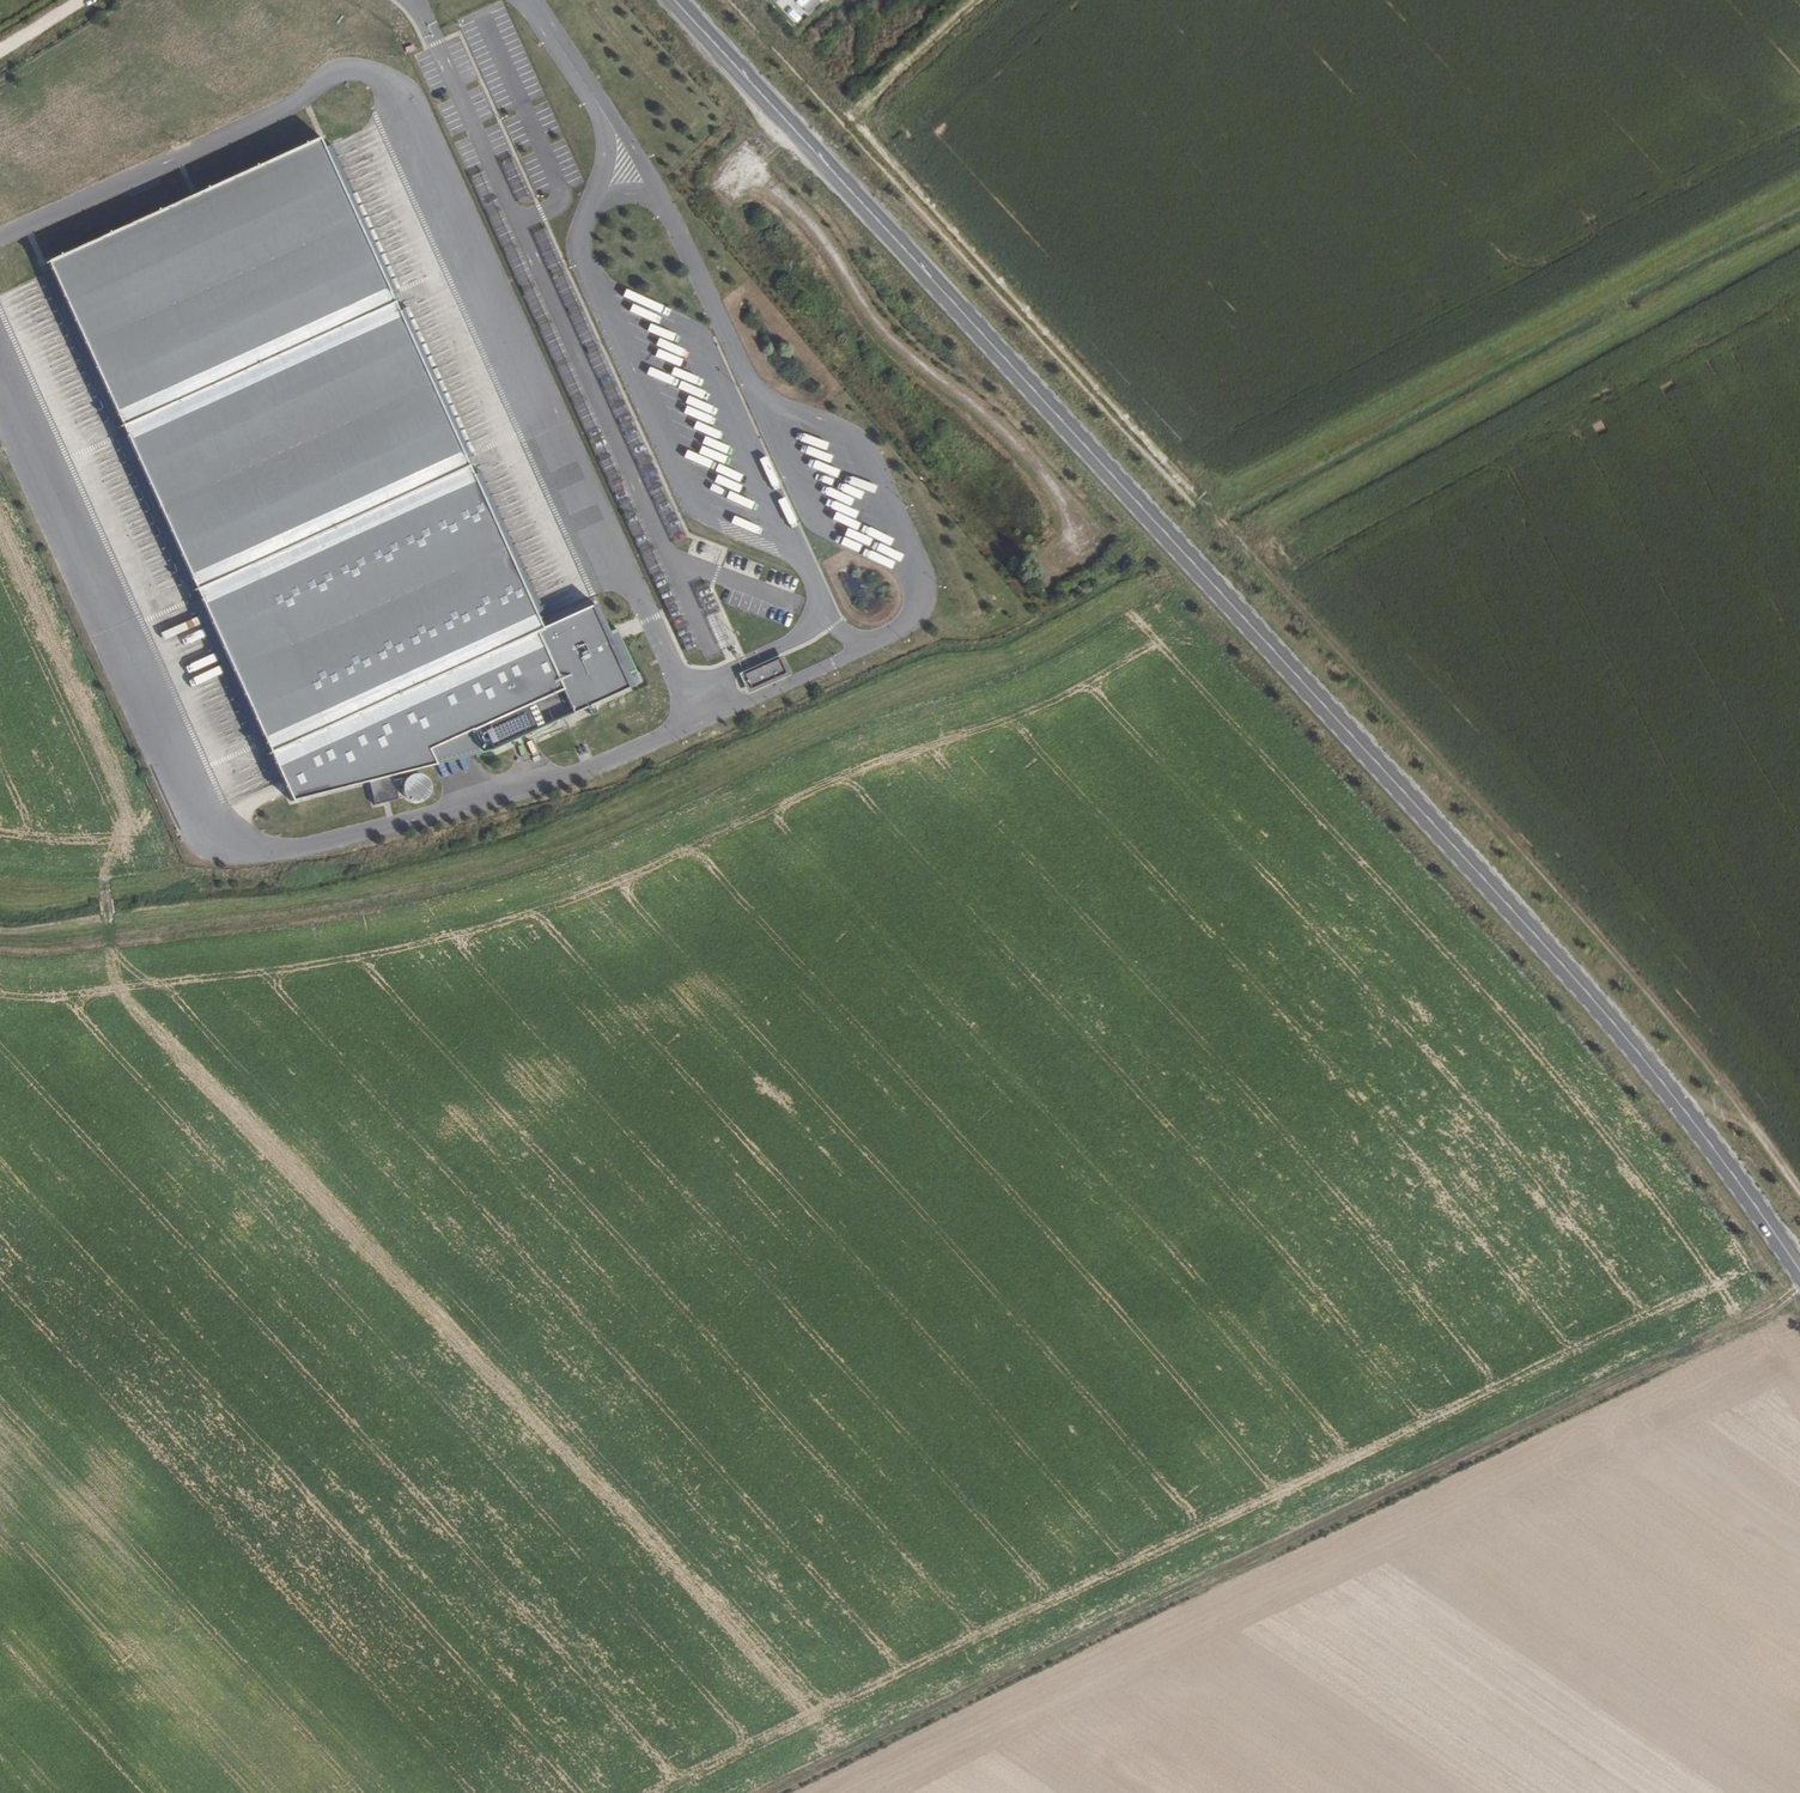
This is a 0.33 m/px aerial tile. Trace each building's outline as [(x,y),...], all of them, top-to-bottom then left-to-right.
[(802,15),(790,0),(785,0),(780,4),(794,21),(802,15)] [(320,142),(44,270),(291,801),(487,748),(632,689),(594,605),(543,626),(320,142)] [(784,655),(741,674),(749,694),(793,675),(784,655)]
